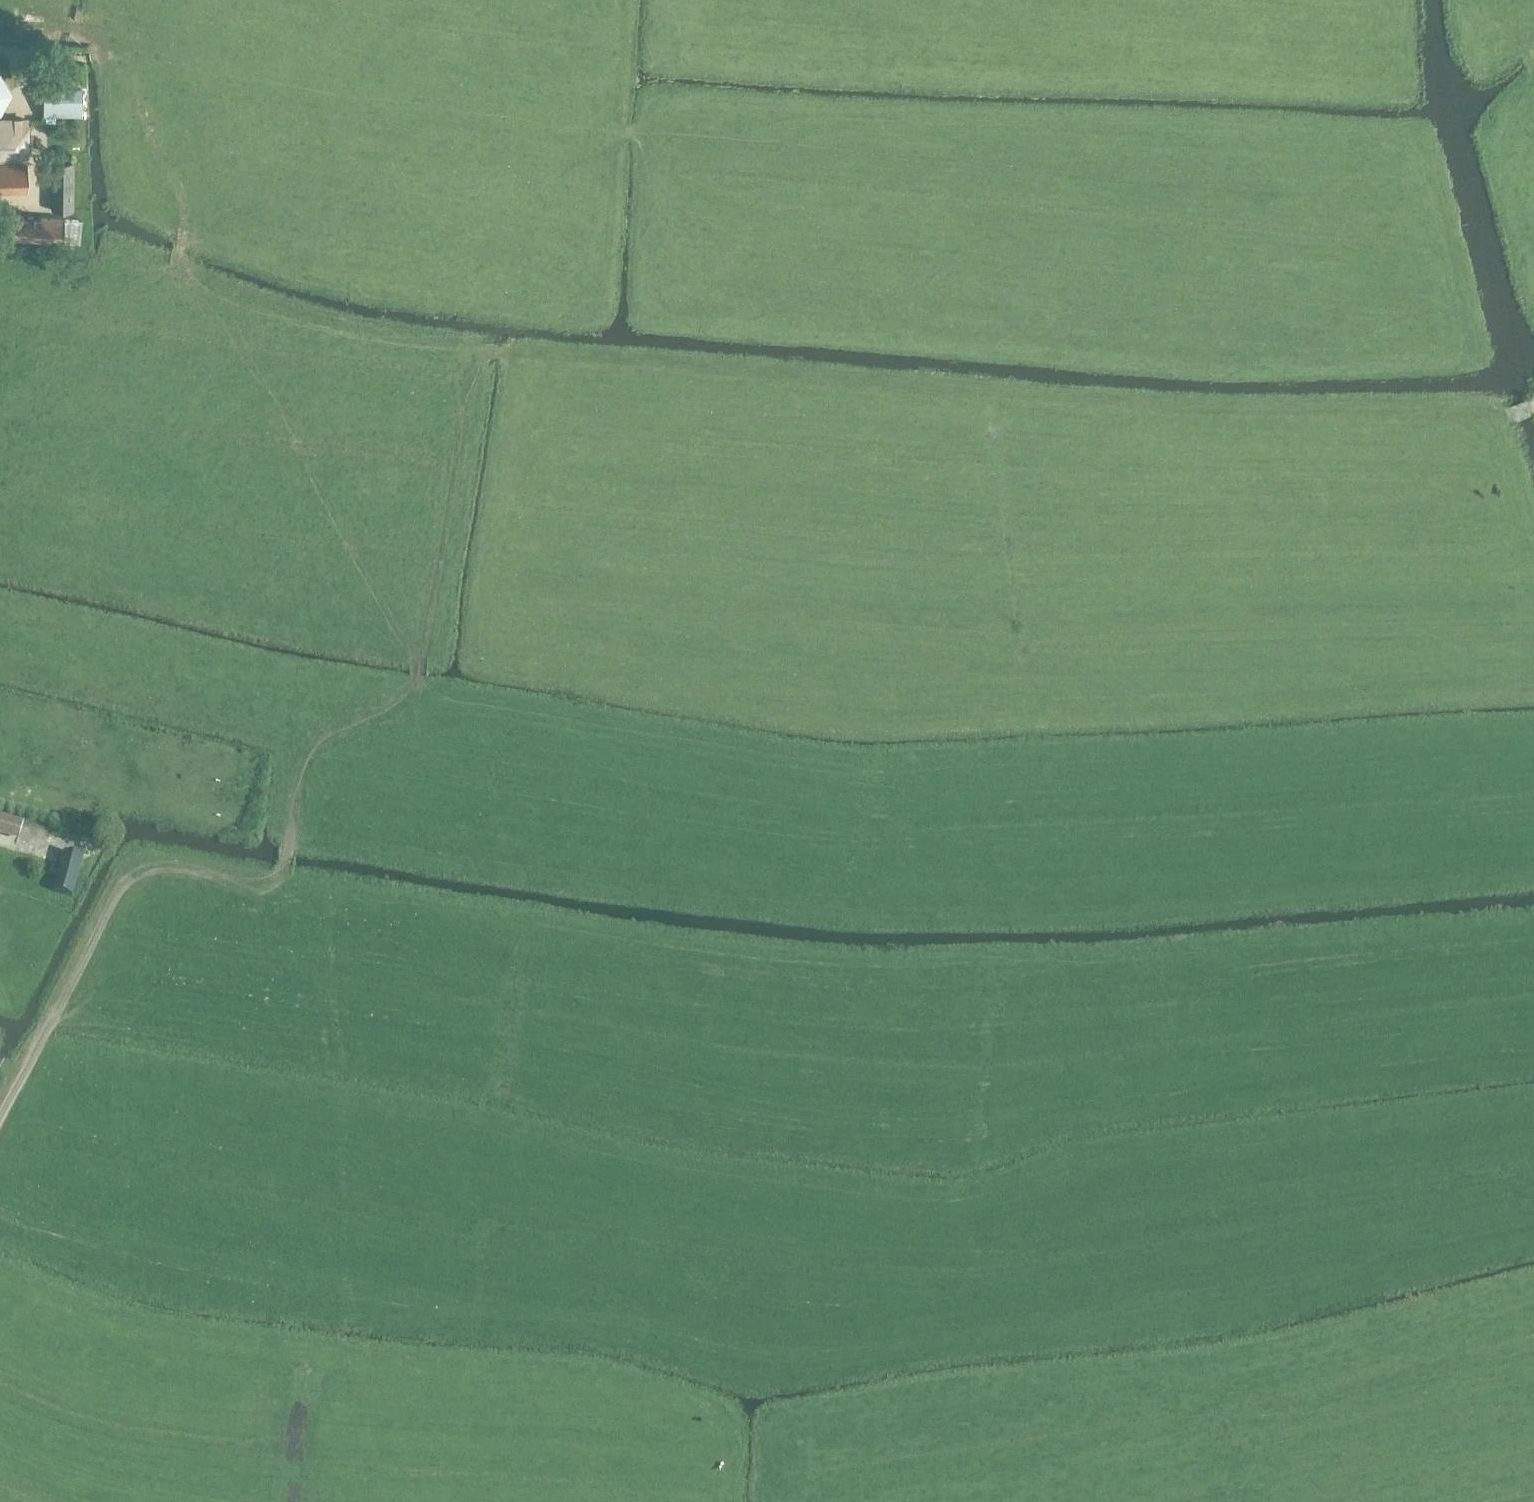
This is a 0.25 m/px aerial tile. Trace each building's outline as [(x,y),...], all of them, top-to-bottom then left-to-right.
[(0,113),(11,93),(0,74),(0,113)] [(82,87),(45,87),(45,114),(82,114),(82,88),(82,87)] [(27,157),(26,118),(0,119),(0,158),(27,157)] [(73,210),(74,162),(51,161),(51,210),(73,210)] [(0,163),(0,190),(28,189),(27,162),(0,163)] [(10,236),(80,241),(82,219),(11,214),(10,236)] [(18,835),(22,820),(0,815),(0,830),(18,835)] [(63,851),(58,869),(51,892),(72,897),(83,857),(63,851)]
